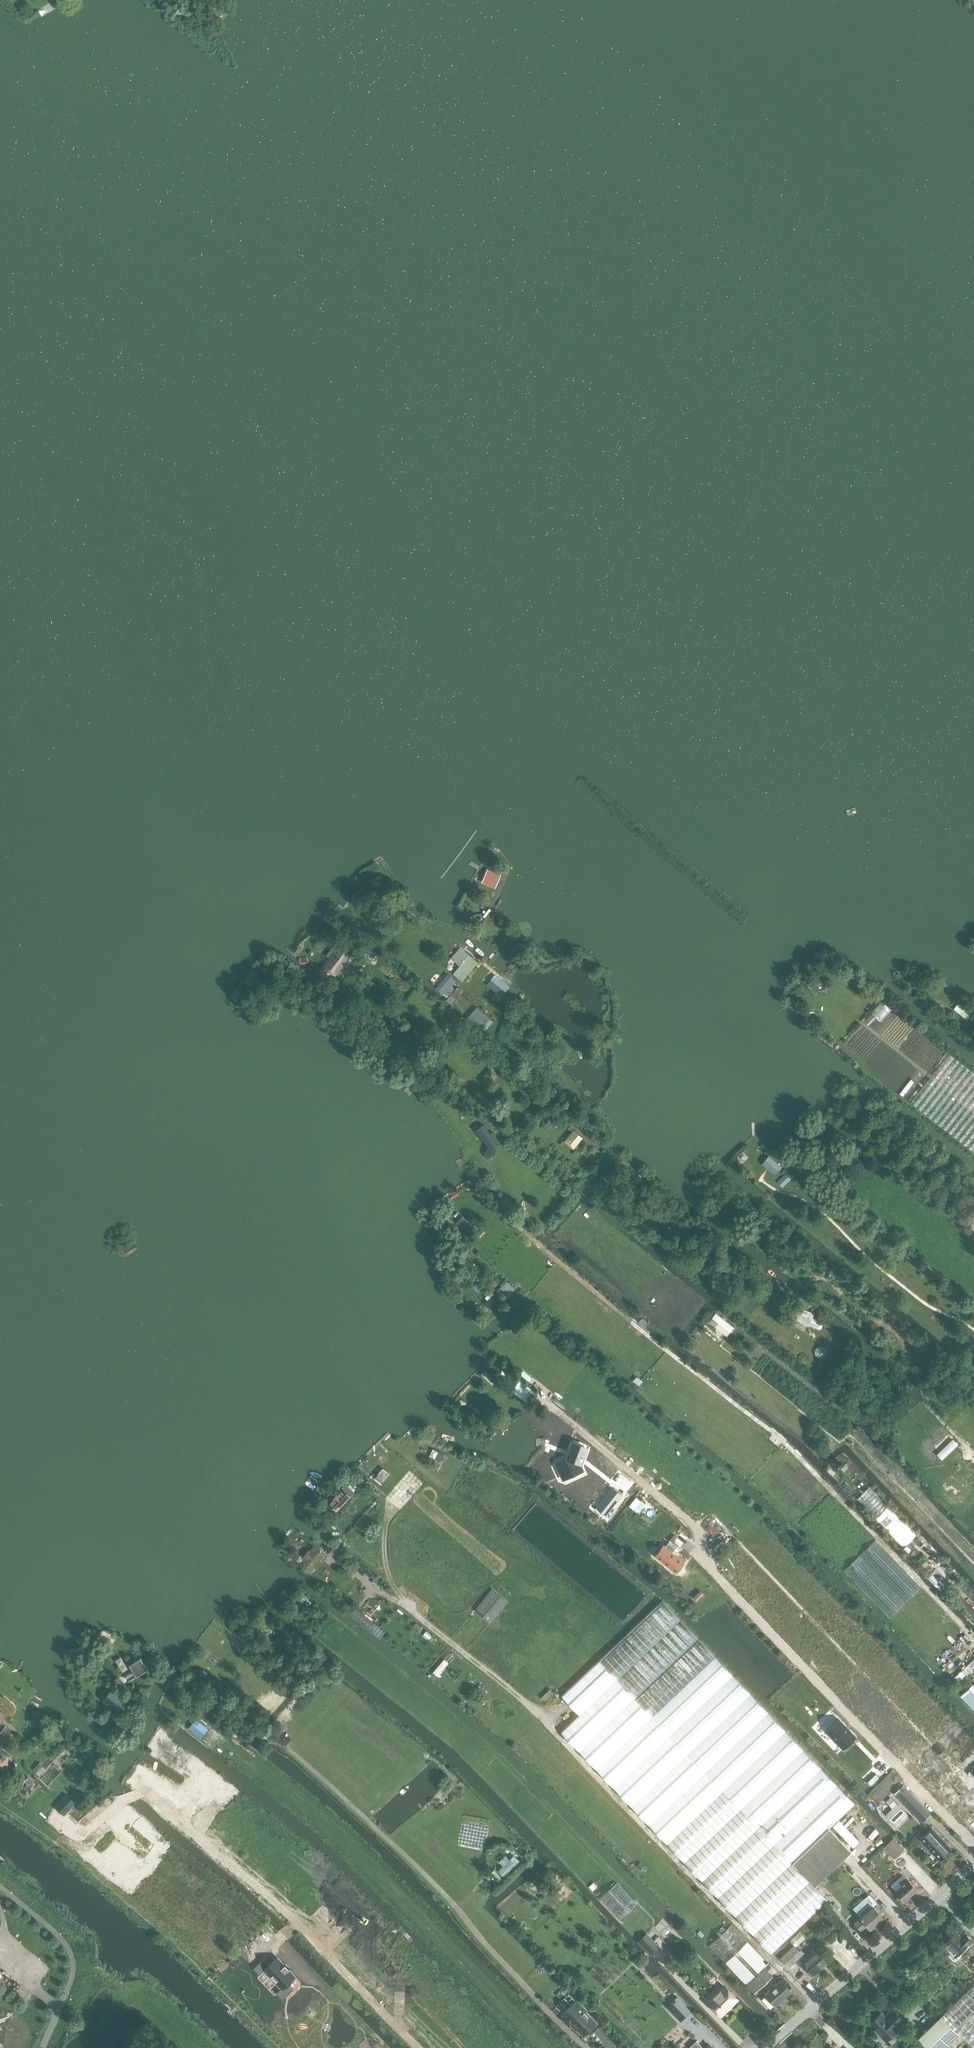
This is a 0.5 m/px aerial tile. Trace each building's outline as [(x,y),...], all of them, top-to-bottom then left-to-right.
[(500,874),(488,868),(482,882),(495,887),(500,874)] [(344,942),(325,965),(338,976),(349,962),(354,967),(362,956),(344,942)] [(460,963),(453,972),(464,980),(479,959),(460,945),(452,956),(460,963)] [(487,982),(496,990),(492,995),(498,1000),(511,985),(495,972),(487,982)] [(456,979),(447,973),(436,987),(449,997),(446,1000),(452,1004),(462,992),(455,987),(454,988),(451,986),(456,979)] [(817,988),(821,990),(825,981),(817,977),(816,980),(809,977),(804,987),(815,992),(817,988)] [(485,1031),(495,1020),(478,1004),(467,1015),(485,1031)] [(492,1081),(499,1072),(491,1065),(484,1074),(492,1081)] [(468,1110),(460,1117),(484,1137),(491,1128),(468,1110)] [(556,1126),(558,1120),(549,1117),(547,1123),(556,1126)] [(575,1148),(584,1137),(574,1129),(565,1140),(575,1148)] [(496,1132),(490,1139),(497,1145),(503,1138),(496,1132)] [(775,1173),(782,1164),(769,1153),(762,1162),(775,1173)] [(777,1182),(783,1187),(792,1177),(792,1176),(787,1172),(777,1182)] [(462,1215),(456,1222),(465,1231),(471,1224),(462,1215)] [(476,1294),(480,1289),(475,1283),(470,1288),(476,1294)] [(749,1288),(737,1300),(750,1313),(762,1301),(749,1288)] [(487,1312),(500,1300),(493,1293),(480,1304),(487,1312)] [(799,1305),(795,1319),(821,1327),(824,1319),(814,1315),(815,1310),(799,1305)] [(727,1335),(734,1326),(715,1312),(708,1321),(727,1335)] [(905,1417),(911,1424),(926,1411),(920,1404),(905,1417)] [(959,1444),(953,1439),(937,1454),(943,1460),(959,1444)] [(567,1457),(556,1462),(560,1472),(564,1471),(567,1477),(583,1470),(580,1463),(581,1463),(582,1463),(587,1448),(581,1446),(582,1444),(573,1440),(567,1457)] [(433,1447),(430,1455),(442,1459),(445,1451),(433,1447)] [(967,1461),(957,1471),(972,1488),(969,1491),(973,1495),(973,1496),(973,1497),(973,1468),(967,1461)] [(382,1484),(390,1473),(383,1467),(374,1477),(382,1484)] [(336,1493),(321,1510),(329,1517),(345,1500),(336,1493)] [(607,1494),(592,1511),(600,1518),(614,1501),(607,1494)] [(684,1534),(689,1529),(681,1523),(677,1528),(684,1534)] [(663,1543),(654,1555),(676,1572),(685,1561),(676,1553),(673,1551),(674,1550),(676,1547),(669,1541),(668,1541),(665,1545),(663,1543)] [(337,1554),(342,1546),(337,1543),(331,1551),(337,1554)] [(314,1546),(300,1563),(311,1571),(324,1555),(314,1546)] [(945,1577),(938,1583),(941,1588),(948,1582),(945,1577)] [(888,1614),(933,1661),(966,1630),(921,1583),(888,1614)] [(490,1622),(508,1601),(492,1588),(475,1609),(490,1622)] [(579,1714),(561,1731),(771,1952),(827,1899),(814,1885),(851,1850),(829,1827),(854,1802),(662,1599),(625,1635),(562,1695),(579,1714)] [(350,1612),(380,1637),(386,1630),(356,1605),(350,1612)] [(133,1670),(125,1675),(128,1680),(148,1668),(141,1657),(129,1663),(133,1670)] [(440,1674),(449,1660),(444,1657),(435,1671),(440,1674)] [(960,1695),(973,1710),(973,1685),(972,1683),(960,1695)] [(107,1687),(101,1695),(105,1698),(119,1710),(126,1702),(111,1690),(107,1687)] [(5,1713),(10,1714),(14,1712),(15,1708),(13,1704),(4,1697),(0,1696),(0,1709),(5,1713)] [(824,1730),(841,1748),(854,1736),(836,1718),(824,1730)] [(2,1729),(0,1732),(6,1736),(11,1731),(4,1727),(3,1728),(2,1729)] [(46,1754),(34,1768),(41,1774),(53,1760),(46,1754)] [(24,1794),(34,1783),(28,1777),(18,1788),(24,1794)] [(904,1782),(895,1791),(922,1821),(932,1812),(904,1782)] [(62,1794),(52,1806),(59,1812),(69,1799),(62,1794)] [(897,1825),(910,1813),(891,1794),(879,1807),(897,1825)] [(854,1845),(860,1839),(840,1818),(834,1823),(854,1845)] [(939,1859),(950,1848),(931,1827),(920,1838),(939,1859)] [(106,1833),(96,1843),(101,1847),(110,1837),(106,1833)] [(894,1857),(904,1848),(893,1836),(882,1846),(894,1857)] [(518,1844),(515,1847),(523,1856),(526,1853),(518,1844)] [(89,1849),(84,1855),(94,1864),(99,1858),(89,1849)] [(504,1863),(498,1869),(504,1875),(521,1858),(515,1853),(510,1857),(506,1853),(500,1860),(504,1863)] [(897,1879),(890,1885),(895,1890),(904,1900),(917,1889),(907,1879),(902,1874),(897,1879)] [(620,1920),(637,1903),(616,1882),(599,1898),(620,1920)] [(870,1928),(883,1916),(873,1905),(854,1922),(861,1930),(867,1925),(870,1928)] [(768,1962),(732,1924),(709,1946),(754,1993),(772,1975),(764,1966),(768,1962)] [(801,1930),(790,1939),(796,1946),(806,1936),(801,1930)] [(944,1945),(951,1953),(949,1955),(954,1959),(955,1960),(957,1960),(958,1959),(962,1955),(961,1954),(973,1942),(973,1939),(969,1935),(965,1939),(961,1935),(957,1931),(944,1945)] [(650,1953),(658,1945),(646,1934),(639,1941),(650,1953)] [(249,1941),(242,1948),(254,1961),(261,1955),(249,1941)] [(800,1950),(795,1946),(787,1954),(785,1952),(780,1957),(789,1967),(802,1954),(806,1958),(801,1962),(812,1975),(827,1963),(816,1950),(815,1951),(812,1948),(806,1953),(801,1949),(800,1950)] [(671,1995),(677,1988),(657,1968),(661,1963),(650,1953),(639,1964),(671,1995)] [(260,1974),(264,1969),(282,1987),(277,1992),(283,1998),(294,1988),(288,1982),(295,1975),(288,1969),(289,1968),(289,1967),(288,1968),(285,1965),(286,1964),(285,1963),(284,1964),(277,1957),(270,1963),(264,1958),(254,1968),(260,1974)] [(776,2005),(792,1990),(780,1978),(764,1993),(776,2005)] [(721,2015),(737,1999),(722,1983),(706,2000),(721,2015)] [(943,2014),(962,2033),(973,2046),(973,1984),(943,2014)] [(677,1996),(667,2006),(680,2020),(690,2011),(677,1996)] [(583,2036),(598,2020),(576,1998),(561,2014),(583,2036)] [(881,2011),(869,2023),(886,2040),(898,2029),(896,2027),(904,2020),(893,2008),(885,2015),(881,2011)] [(962,2033),(943,2014),(920,2036),(931,2047),(946,2047),(962,2033)] [(608,2047),(619,2047),(601,2025),(594,2031),(608,2047)] [(696,2040),(689,2047),(690,2047),(713,2047),(707,2043),(703,2047),(696,2040)]
